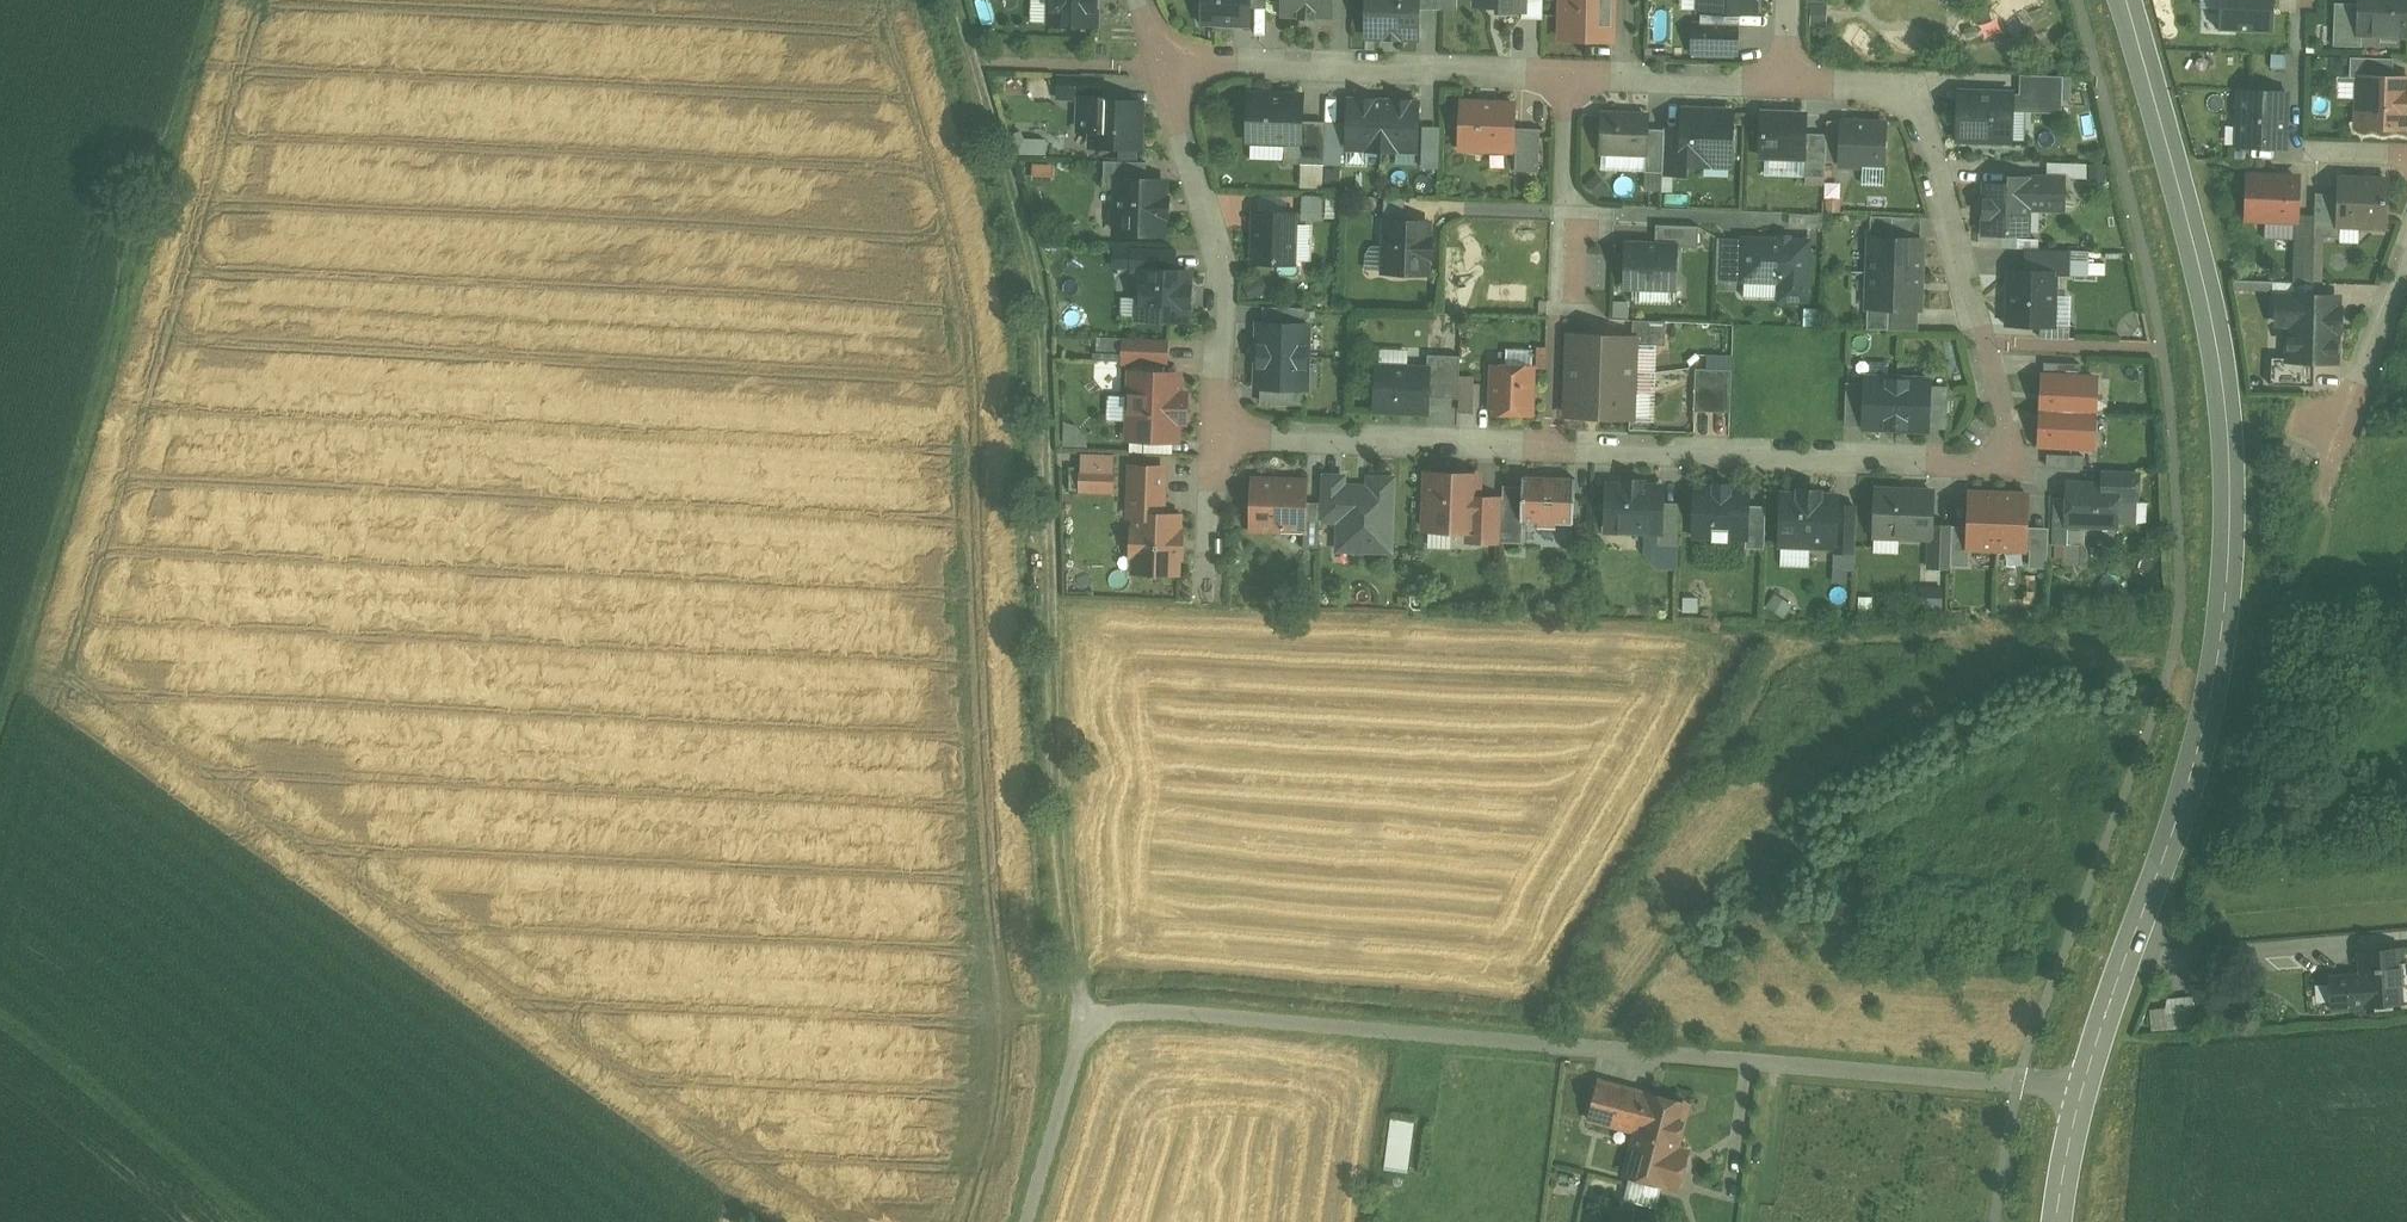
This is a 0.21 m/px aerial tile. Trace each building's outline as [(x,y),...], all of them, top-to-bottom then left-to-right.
[(1047,29),(1097,30),(1098,0),(1048,0),(1047,29)] [(1204,1),(1199,6),(1199,14),(1203,19),(1203,23),(1251,24),(1252,0),(1204,0),(1204,1)] [(1282,17),(1300,18),(1300,19),(1317,20),(1317,18),(1335,19),(1335,0),(1283,0),(1282,17)] [(1366,41),(1419,43),(1420,11),(1421,0),(1367,0),(1366,41)] [(1420,11),(1440,12),(1441,0),(1421,0),(1420,11)] [(1526,16),(1526,0),(1474,0),(1474,11),(1499,11),(1499,15),(1523,16),(1526,16)] [(1526,16),(1523,16),(1523,21),(1544,21),(1544,0),(1526,0),(1526,16)] [(1560,44),(1614,44),(1615,0),(1560,0),(1560,44)] [(1702,12),(1739,13),(1756,14),(1756,0),(1703,0),(1702,12)] [(2224,35),(2277,37),(2278,0),(2225,0),(2224,35)] [(2362,4),(2361,33),(2363,33),(2406,35),(2406,0),(2363,0),(2362,4)] [(2362,4),(2336,4),(2335,46),(2362,47),(2363,33),(2361,33),(2362,4)] [(1739,13),(1703,12),(1703,24),(1738,25),(1739,13)] [(1703,24),(1695,24),(1695,53),(1738,54),(1738,25),(1703,24)] [(2395,59),(2352,58),(2351,77),(2363,78),(2363,77),(2394,78),(2395,59)] [(2363,77),(2363,78),(2362,100),(2357,105),(2356,122),(2361,127),(2406,129),(2406,78),(2394,78),(2363,77)] [(1077,79),(1061,78),(1061,98),(1076,98),(1077,79)] [(2021,96),(2016,96),(2016,113),(2064,115),(2065,79),(2022,78),(2021,96)] [(1961,90),(1960,141),(2015,143),(2016,113),(2016,96),(2016,92),(1961,90)] [(2287,93),(2243,91),(2242,108),(2238,112),(2238,123),(2241,126),(2241,146),(2285,148),(2287,93)] [(1304,97),(1251,95),(1249,141),(1286,142),(1302,143),(1303,121),(1304,97)] [(1105,99),(1082,98),(1081,130),(1095,131),(1094,147),(1141,148),(1142,103),(1105,102),(1105,99)] [(1375,99),(1360,99),(1360,101),(1350,101),(1348,148),(1369,149),(1369,152),(1398,153),(1398,150),(1419,151),(1421,104),(1411,103),(1411,101),(1396,100),(1395,103),(1375,102),(1375,99)] [(1516,105),(1464,103),(1462,146),(1468,146),(1472,150),(1484,151),(1488,147),(1514,148),(1515,129),(1516,105)] [(1733,112),(1686,111),(1685,131),(1684,164),(1685,165),(1711,165),(1712,158),(1732,158),(1733,112)] [(1807,115),(1764,114),(1762,156),(1806,158),(1807,115)] [(1650,117),(1604,115),(1603,151),(1647,153),(1649,153),(1650,130),(1650,117)] [(1327,122),(1303,121),(1302,143),(1286,142),(1285,164),(1326,165),(1326,164),(1326,148),(1327,124),(1327,122)] [(1843,122),(1829,121),(1827,163),(1841,164),(1843,122)] [(1887,125),(1861,124),(1861,122),(1843,121),(1841,164),(1843,165),(1846,168),(1860,169),(1864,165),(1886,166),(1887,125)] [(1343,125),(1327,124),(1326,148),(1342,148),(1343,125)] [(1442,129),(1426,129),(1425,152),(1441,152),(1442,129)] [(1542,130),(1515,129),(1514,148),(1517,148),(1517,172),(1540,173),(1542,130)] [(1666,130),(1650,130),(1649,153),(1647,153),(1647,173),(1665,173),(1666,130)] [(1685,131),(1666,130),(1665,173),(1685,174),(1685,165),(1684,164),(1685,131)] [(1041,153),(1041,138),(1010,138),(1010,153),(1041,153)] [(1342,148),(1326,148),(1326,164),(1341,164),(1342,148)] [(1441,152),(1425,152),(1424,167),(1440,168),(1441,152)] [(1148,163),(1106,161),(1105,188),(1119,188),(1119,180),(1148,181),(1148,163)] [(2073,164),(2049,163),(2049,178),(2066,179),(2073,179),(2073,164)] [(2085,164),(2073,164),(2073,179),(2084,179),(2085,164)] [(2299,178),(2251,176),(2249,219),(2297,221),(2299,178)] [(2010,184),(1986,184),(1985,234),(2029,235),(2030,209),(2065,210),(2066,179),(2049,178),(2010,177),(2010,184)] [(2385,182),(2362,181),(2361,180),(2342,179),(2341,195),(2340,225),(2342,225),(2345,223),(2362,224),(2365,228),(2383,228),(2385,226),(2387,226),(2388,181),(2387,181),(2385,182)] [(1148,181),(1119,180),(1119,188),(1118,205),(1113,210),(1113,223),(1117,228),(1117,233),(1165,234),(1166,219),(1169,219),(1169,198),(1166,198),(1167,182),(1148,181)] [(2341,195),(2317,194),(2316,236),(2341,237),(2342,225),(2340,225),(2341,195)] [(1320,196),(1303,196),(1303,216),(1320,216),(1320,196)] [(1297,214),(1256,213),(1255,263),(1276,264),(1279,261),(1295,261),(1297,214)] [(1873,217),(1872,238),(1893,239),(1894,217),(1873,217)] [(1431,224),(1387,222),(1385,272),(1429,274),(1429,259),(1432,259),(1433,239),(1430,239),(1431,224)] [(1700,227),(1658,225),(1657,246),(1678,246),(1678,248),(1700,249),(1700,227)] [(1893,239),(1872,238),(1871,273),(1923,275),(1923,257),(1922,257),(1923,240),(1893,239)] [(1810,242),(1724,239),(1722,282),(1744,283),(1744,280),(1782,281),(1781,299),(1808,300),(1810,242)] [(1657,246),(1628,245),(1627,287),(1677,289),(1678,248),(1678,246),(1657,246)] [(2315,248),(2297,247),(2296,282),(2313,283),(2315,248)] [(1177,250),(1134,248),(1133,272),(1138,272),(1138,270),(1176,272),(1177,250)] [(2071,251),(2028,249),(2027,272),(2056,273),(2056,274),(2070,275),(2071,251)] [(2090,252),(2071,251),(2070,275),(2089,275),(2090,252)] [(1999,323),(2009,323),(2009,267),(1999,267),(1999,323)] [(1176,272),(1138,270),(1138,272),(1137,293),(1142,298),(1141,319),(1188,321),(1189,306),(1191,306),(1192,287),(1190,287),(1191,272),(1176,272)] [(2027,272),(2012,271),(2010,325),(2054,326),(2056,274),(2056,273),(2027,272)] [(1923,275),(1871,273),(1869,308),(1890,308),(1920,309),(1921,293),(1922,293),(1923,275)] [(2296,282),(2274,282),(2273,297),(2280,298),(2280,296),(2316,297),(2316,283),(2296,282)] [(2316,297),(2280,296),(2280,298),(2279,324),(2291,325),(2290,358),(2290,360),(2316,360),(2337,361),(2338,330),(2341,330),(2341,310),(2339,310),(2339,298),(2316,297)] [(1287,308),(1264,307),(1264,324),(1286,324),(1287,308)] [(1307,309),(1287,308),(1286,324),(1307,325),(1307,309)] [(1890,308),(1869,308),(1868,329),(1889,330),(1890,308)] [(1668,322),(1635,320),(1634,337),(1636,337),(1635,345),(1667,346),(1668,322)] [(1264,324),(1260,324),(1259,356),(1309,357),(1310,325),(1307,325),(1286,324),(1264,324)] [(1634,337),(1573,335),(1569,417),(1633,419),(1635,345),(1636,337),(1634,337)] [(1169,340),(1126,339),(1125,363),(1168,365),(1169,340)] [(1462,356),(1429,355),(1429,370),(1430,370),(1429,398),(1460,399),(1462,356)] [(1309,357),(1259,356),(1258,388),(1262,388),(1285,389),(1305,390),(1308,390),(1309,357)] [(2316,360),(2290,360),(2290,358),(2273,358),(2272,385),(2315,387),(2316,360)] [(2070,364),(2046,363),(2045,376),(2069,377),(2070,364)] [(2083,365),(2070,364),(2069,377),(2082,378),(2083,365)] [(1535,367),(1495,366),(1494,375),(1492,379),(1492,385),(1494,388),(1493,414),(1534,415),(1535,367)] [(1429,370),(1379,368),(1377,410),(1429,412),(1429,398),(1430,370),(1429,370)] [(1733,370),(1714,369),(1713,383),(1696,382),(1695,412),(1732,413),(1733,370)] [(1181,375),(1133,373),(1131,439),(1178,441),(1179,422),(1187,422),(1188,395),(1180,395),(1181,375)] [(2045,376),(2043,410),(2096,413),(2097,378),(2082,378),(2069,377),(2045,376)] [(1899,379),(1867,378),(1867,384),(1866,404),(1865,427),(1865,428),(1897,429),(1899,379)] [(1931,380),(1899,379),(1897,429),(1929,430),(1930,429),(1930,405),(1931,386),(1931,380)] [(1867,384),(1848,383),(1847,403),(1866,404),(1867,384)] [(1950,387),(1931,386),(1930,405),(1949,406),(1950,387)] [(1285,389),(1262,388),(1262,405),(1284,406),(1285,389)] [(1305,390),(1285,389),(1284,406),(1305,406),(1305,390)] [(1866,404),(1847,403),(1846,426),(1865,427),(1866,404)] [(1949,406),(1930,405),(1930,429),(1948,430),(1949,406)] [(2096,413),(2043,410),(2042,445),(2094,447),(2096,413)] [(1070,492),(1109,492),(1110,452),(1071,452),(1070,492)] [(2072,456),(2048,455),(2048,468),(2072,469),(2072,456)] [(2085,456),(2072,456),(2072,469),(2085,469),(2085,456)] [(1166,469),(1132,468),(1132,493),(1165,494),(1166,469)] [(2139,472),(2105,470),(2105,487),(2119,488),(2119,489),(2138,490),(2139,472)] [(1479,476),(1428,474),(1425,530),(1471,531),(1477,532),(1478,498),(1479,476)] [(1345,478),(1323,477),(1322,504),(1322,520),(1341,521),(1343,487),(1344,487),(1345,478)] [(1576,479),(1523,477),(1522,486),(1521,521),(1523,521),(1538,522),(1538,527),(1556,527),(1557,523),(1574,523),(1576,479)] [(1394,480),(1372,479),(1371,489),(1344,487),(1343,487),(1341,521),(1340,549),(1391,551),(1394,480)] [(1309,481),(1254,480),(1252,530),(1306,532),(1307,532),(1308,504),(1309,481)] [(1663,487),(1611,485),(1609,531),(1660,533),(1662,533),(1663,503),(1663,487)] [(1750,490),(1731,490),(1731,485),(1716,485),(1716,489),(1697,489),(1695,536),(1713,537),(1713,541),(1730,542),(1730,538),(1747,538),(1749,538),(1750,506),(1750,490)] [(1522,486),(1503,486),(1503,499),(1501,538),(1522,538),(1523,521),(1521,521),(1522,486)] [(2105,487),(2070,486),(2068,523),(2084,524),(2088,527),(2096,528),(2100,524),(2118,525),(2119,489),(2119,488),(2105,487)] [(1934,492),(1878,490),(1877,510),(1873,514),(1872,530),(1876,534),(1876,536),(1931,538),(1933,538),(1933,526),(1934,492)] [(1821,493),(1802,492),(1802,497),(1785,496),(1783,544),(1834,546),(1836,546),(1837,508),(1837,498),(1821,498),(1821,493)] [(1165,494),(1132,493),(1132,495),(1139,495),(1138,531),(1135,531),(1134,556),(1137,556),(1136,571),(1179,573),(1180,557),(1182,557),(1183,532),(1180,532),(1181,517),(1165,516),(1165,494)] [(2029,496),(1971,494),(1969,548),(2027,550),(2029,496)] [(1503,499),(1478,498),(1477,532),(1471,531),(1470,541),(1501,542),(1501,538),(1503,499)] [(1682,504),(1663,503),(1662,533),(1660,533),(1659,546),(1680,546),(1682,504)] [(1322,504),(1308,504),(1307,532),(1306,532),(1305,547),(1321,547),(1322,520),(1322,504)] [(1768,507),(1750,506),(1749,538),(1747,538),(1747,549),(1766,550),(1768,507)] [(1858,509),(1837,508),(1836,546),(1834,546),(1834,551),(1857,551),(1858,509)] [(1953,526),(1933,526),(1933,538),(1931,538),(1930,568),(1952,569),(1953,526)] [(2400,949),(2362,952),(2366,1005),(2404,1002),(2400,949)] [(2180,997),(2160,998),(2161,1007),(2146,1009),(2147,1029),(2182,1026),(2180,997)] [(1649,1096),(1599,1082),(1589,1118),(1624,1128),(1625,1124),(1640,1128),(1649,1096)] [(1688,1106),(1649,1096),(1640,1128),(1628,1174),(1667,1185),(1667,1184),(1679,1187),(1688,1154),(1676,1151),(1688,1106)] [(1402,1171),(1409,1123),(1386,1119),(1379,1168),(1402,1171)]
